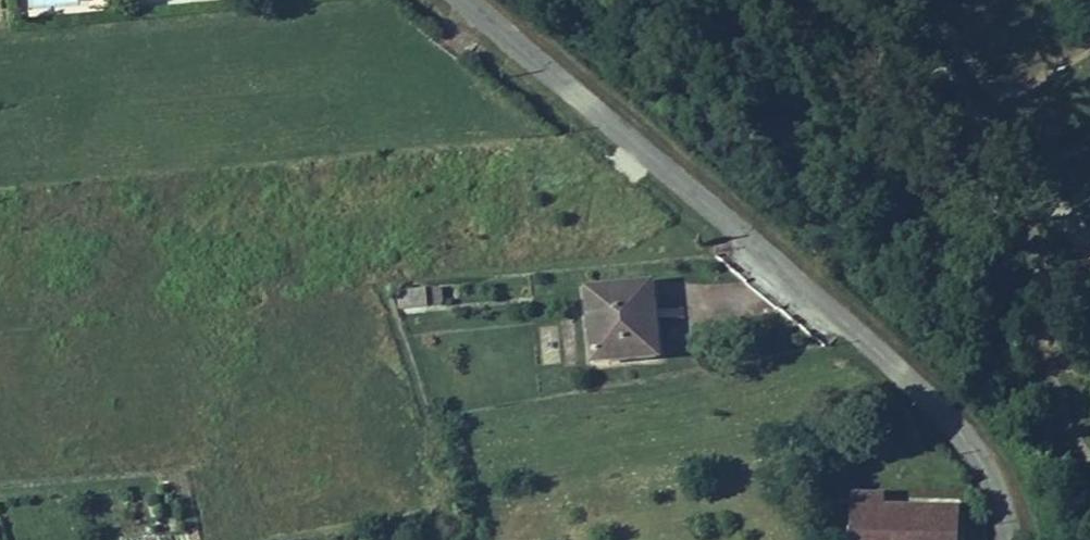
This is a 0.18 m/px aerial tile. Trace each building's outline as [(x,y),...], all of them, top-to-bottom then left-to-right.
[(573,278),(580,349),(646,341),(638,273),(573,278)] [(459,293),(457,274),(412,278),(414,297),(459,293)] [(864,539),(963,539),(963,500),(896,501),(896,487),(862,487),(864,539)]
